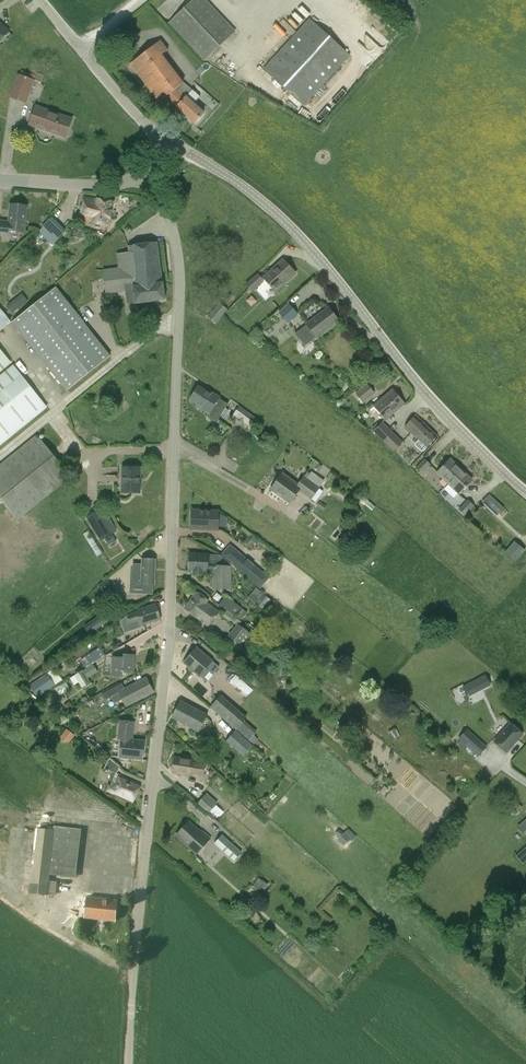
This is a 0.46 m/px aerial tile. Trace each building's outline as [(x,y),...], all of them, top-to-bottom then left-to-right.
[(236,31),(206,0),(192,0),(168,23),(204,61),(236,31)] [(304,106),(350,55),(309,18),(263,69),(304,106)] [(0,23),(0,41),(9,32),(0,23)] [(159,102),(166,97),(176,106),(195,123),(204,113),(194,103),(200,97),(191,89),(186,96),(177,88),(184,83),(163,54),(168,50),(160,40),(129,64),(159,102)] [(43,75),(37,72),(35,79),(41,81),(43,75)] [(25,102),(34,80),(18,73),(9,96),(25,102)] [(63,137),(70,119),(39,108),(32,126),(63,137)] [(109,225),(113,203),(85,197),(81,219),(92,222),(109,225)] [(9,236),(10,231),(25,233),(27,206),(10,205),(8,226),(2,225),(2,221),(0,221),(0,236),(9,236)] [(66,231),(52,217),(39,230),(44,236),(49,241),(52,244),(66,231)] [(165,300),(163,285),(162,282),(157,242),(128,246),(129,252),(117,254),(118,268),(103,270),(104,278),(106,294),(126,291),(127,304),(135,303),(135,304),(165,300)] [(263,278),(270,285),(276,291),(282,285),(295,274),(283,260),(263,278)] [(252,291),(258,285),(263,281),(257,275),(246,285),(248,287),(252,291)] [(54,285),(10,321),(39,359),(39,358),(66,392),(111,356),(74,310),(71,306),(54,285)] [(12,314),(20,308),(14,300),(6,306),(12,314)] [(216,323),(222,316),(227,310),(219,303),(207,316),(216,323)] [(289,304),(279,314),(287,323),(298,314),(289,304)] [(328,307),(306,324),(295,332),(305,346),(316,338),(339,321),(328,307)] [(0,349),(0,374),(12,364),(0,349)] [(48,408),(12,365),(0,375),(0,446),(48,408)] [(367,384),(355,394),(362,402),(373,393),(367,384)] [(209,414),(208,417),(216,422),(228,403),(220,398),(211,393),(211,394),(198,386),(190,400),(196,404),(195,405),(209,414)] [(386,419),(404,404),(392,391),(374,406),(386,419)] [(261,422),(239,406),(233,414),(239,418),(238,420),(243,424),(244,422),(249,426),(251,422),(258,427),(261,422)] [(427,447),(437,437),(415,416),(405,427),(418,439),(415,443),(415,445),(421,451),(424,451),(427,447)] [(373,430),(385,442),(394,432),(382,421),(373,430)] [(394,432),(385,442),(394,450),(403,441),(394,432)] [(33,508),(71,477),(37,435),(0,464),(0,498),(4,503),(18,520),(33,508)] [(416,468),(421,474),(430,464),(425,459),(416,468)] [(448,484),(461,470),(450,459),(437,473),(448,484)] [(123,467),(122,493),(139,493),(140,478),(140,468),(123,467)] [(461,470),(448,484),(459,494),(472,480),(461,470)] [(311,498),(318,488),(319,488),(324,481),(311,471),(310,474),(307,472),(304,477),(302,476),(297,484),(282,474),(271,489),(290,503),(299,490),(311,498)] [(483,500),(498,515),(504,509),(489,494),(483,500)] [(372,509),(375,506),(361,495),(359,499),(372,509)] [(453,502),(459,507),(458,508),(464,514),(473,505),(467,499),(465,501),(457,498),(453,502)] [(325,506),(320,502),(316,507),(322,511),(325,506)] [(99,540),(112,533),(98,510),(86,517),(99,540)] [(218,530),(219,511),(192,510),(191,529),(218,530)] [(250,539),(257,545),(260,541),(253,536),(250,539)] [(514,541),(505,552),(516,561),(525,550),(514,541)] [(231,545),(223,555),(231,562),(231,565),(260,588),(270,576),(249,559),(231,545)] [(231,562),(223,555),(208,555),(190,554),(189,571),(193,571),(193,574),(203,574),(203,571),(207,571),(214,572),(213,589),(230,589),(231,565),(231,562)] [(131,583),(141,584),(154,584),(156,560),(142,559),(142,566),(132,565),(131,583)] [(256,603),(263,592),(256,587),(248,598),(256,603)] [(208,626),(219,612),(206,603),(208,600),(197,592),(184,609),(196,617),(208,626)] [(220,605),(226,610),(234,617),(242,607),(227,596),(220,605)] [(257,597),(258,605),(265,604),(264,596),(257,597)] [(156,604),(137,610),(126,614),(130,629),(142,625),(161,619),(156,604)] [(91,636),(109,622),(102,613),(84,627),(91,636)] [(243,648),(253,635),(238,624),(228,636),(243,648)] [(212,661),(204,654),(196,648),(184,663),(192,669),(200,676),(206,669),(213,674),(219,667),(212,661)] [(100,650),(92,655),(96,661),(104,655),(100,650)] [(133,673),(134,656),(124,655),(123,658),(113,657),(112,675),(123,675),(123,672),(133,673)] [(74,676),(70,679),(74,685),(78,682),(82,688),(91,683),(83,670),(74,676)] [(32,677),(28,673),(22,677),(26,682),(32,677)] [(29,686),(37,698),(55,685),(47,674),(29,686)] [(248,696),(254,688),(235,674),(229,682),(248,696)] [(465,693),(480,685),(481,687),(489,683),(488,681),(485,675),(462,687),(465,693)] [(104,700),(119,692),(119,693),(126,706),(153,692),(146,678),(125,689),(121,683),(101,694),(104,700)] [(211,706),(235,728),(252,744),(254,746),(260,739),(254,733),(256,731),(244,720),(246,718),(221,695),(211,706)] [(188,705),(180,701),(172,717),(198,732),(207,715),(192,707),(193,706),(188,703),(188,705)] [(142,760),(144,741),(133,740),(134,723),(119,721),(117,740),(122,740),(120,757),(142,760)] [(510,722),(493,741),(507,753),(524,734),(510,722)] [(400,736),(394,727),(387,732),(393,741),(400,736)] [(252,744),(235,728),(226,738),(243,754),(252,744)] [(459,737),(467,744),(480,755),(488,746),(467,728),(459,737)] [(74,737),(66,731),(61,738),(69,744),(74,737)] [(204,776),(205,765),(205,764),(193,762),(193,760),(174,757),(172,773),(190,776),(191,774),(204,776)] [(104,768),(115,773),(118,765),(109,758),(104,768)] [(215,779),(220,784),(225,779),(219,774),(215,779)] [(106,791),(112,794),(112,795),(133,804),(141,784),(120,775),(115,786),(109,783),(106,791)] [(207,793),(198,803),(209,813),(218,803),(207,793)] [(508,806),(516,815),(523,808),(515,799),(513,797),(513,798),(510,795),(505,800),(507,803),(505,804),(507,806),(508,806)] [(517,827),(525,836),(525,819),(517,827)] [(201,833),(189,822),(176,835),(197,853),(211,838),(203,831),(201,833)] [(76,878),(81,829),(54,826),(53,830),(36,828),(29,894),(48,896),(56,897),(57,882),(50,881),(50,875),(76,878)] [(337,839),(344,846),(351,839),(344,832),(344,833),(340,829),(335,834),(339,837),(337,839)] [(234,861),(241,853),(221,835),(214,843),(234,861)] [(261,894),(268,884),(259,878),(252,889),(261,894)] [(117,900),(87,897),(84,918),(115,921),(117,900)]
